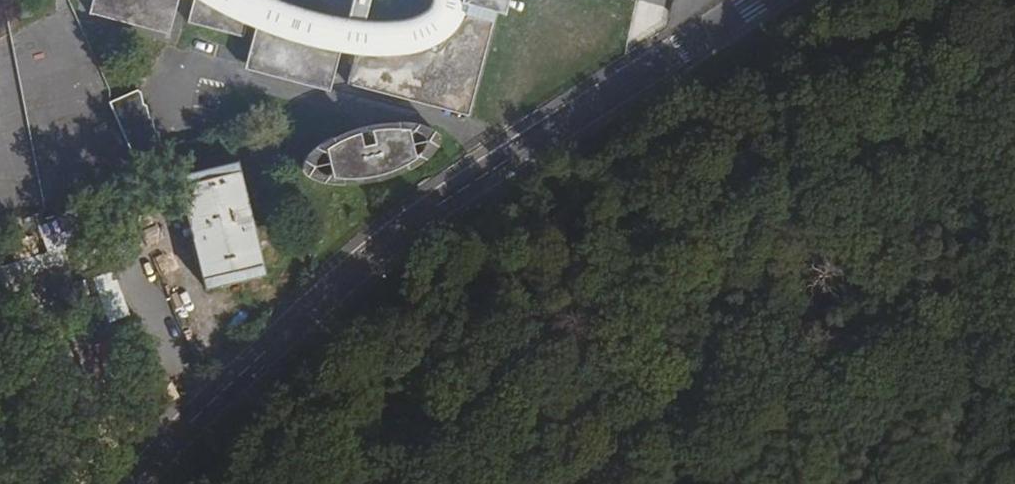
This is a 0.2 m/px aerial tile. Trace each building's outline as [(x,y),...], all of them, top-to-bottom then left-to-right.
[(91,6),(169,31),(178,0),(92,0),(91,6)] [(187,21),(240,36),(248,15),(257,19),(245,57),(328,81),(339,47),(353,49),(343,88),(460,124),(499,0),(434,0),(433,10),(428,19),(416,26),(402,32),(383,33),(360,32),(369,0),(353,0),(345,28),(330,26),(311,20),(266,4),(257,0),(193,0),(187,21)] [(135,92),(107,103),(129,157),(131,157),(159,151),(157,137),(153,134),(151,123),(148,121),(145,107),(143,106),(140,94),(135,92)] [(388,174),(398,168),(390,136),(379,135),(368,134),(357,135),(345,137),(335,140),(325,144),(315,149),(307,156),(314,185),(324,187),(334,187),(345,187),(355,185),(366,182),(377,178),(388,174)] [(184,149),(189,166),(233,154),(228,136),(184,149)] [(259,274),(232,164),(173,178),(201,288),(259,274)] [(39,221),(46,255),(0,263),(0,280),(66,267),(57,217),(39,221)] [(105,320),(125,315),(114,269),(94,274),(105,320)]
